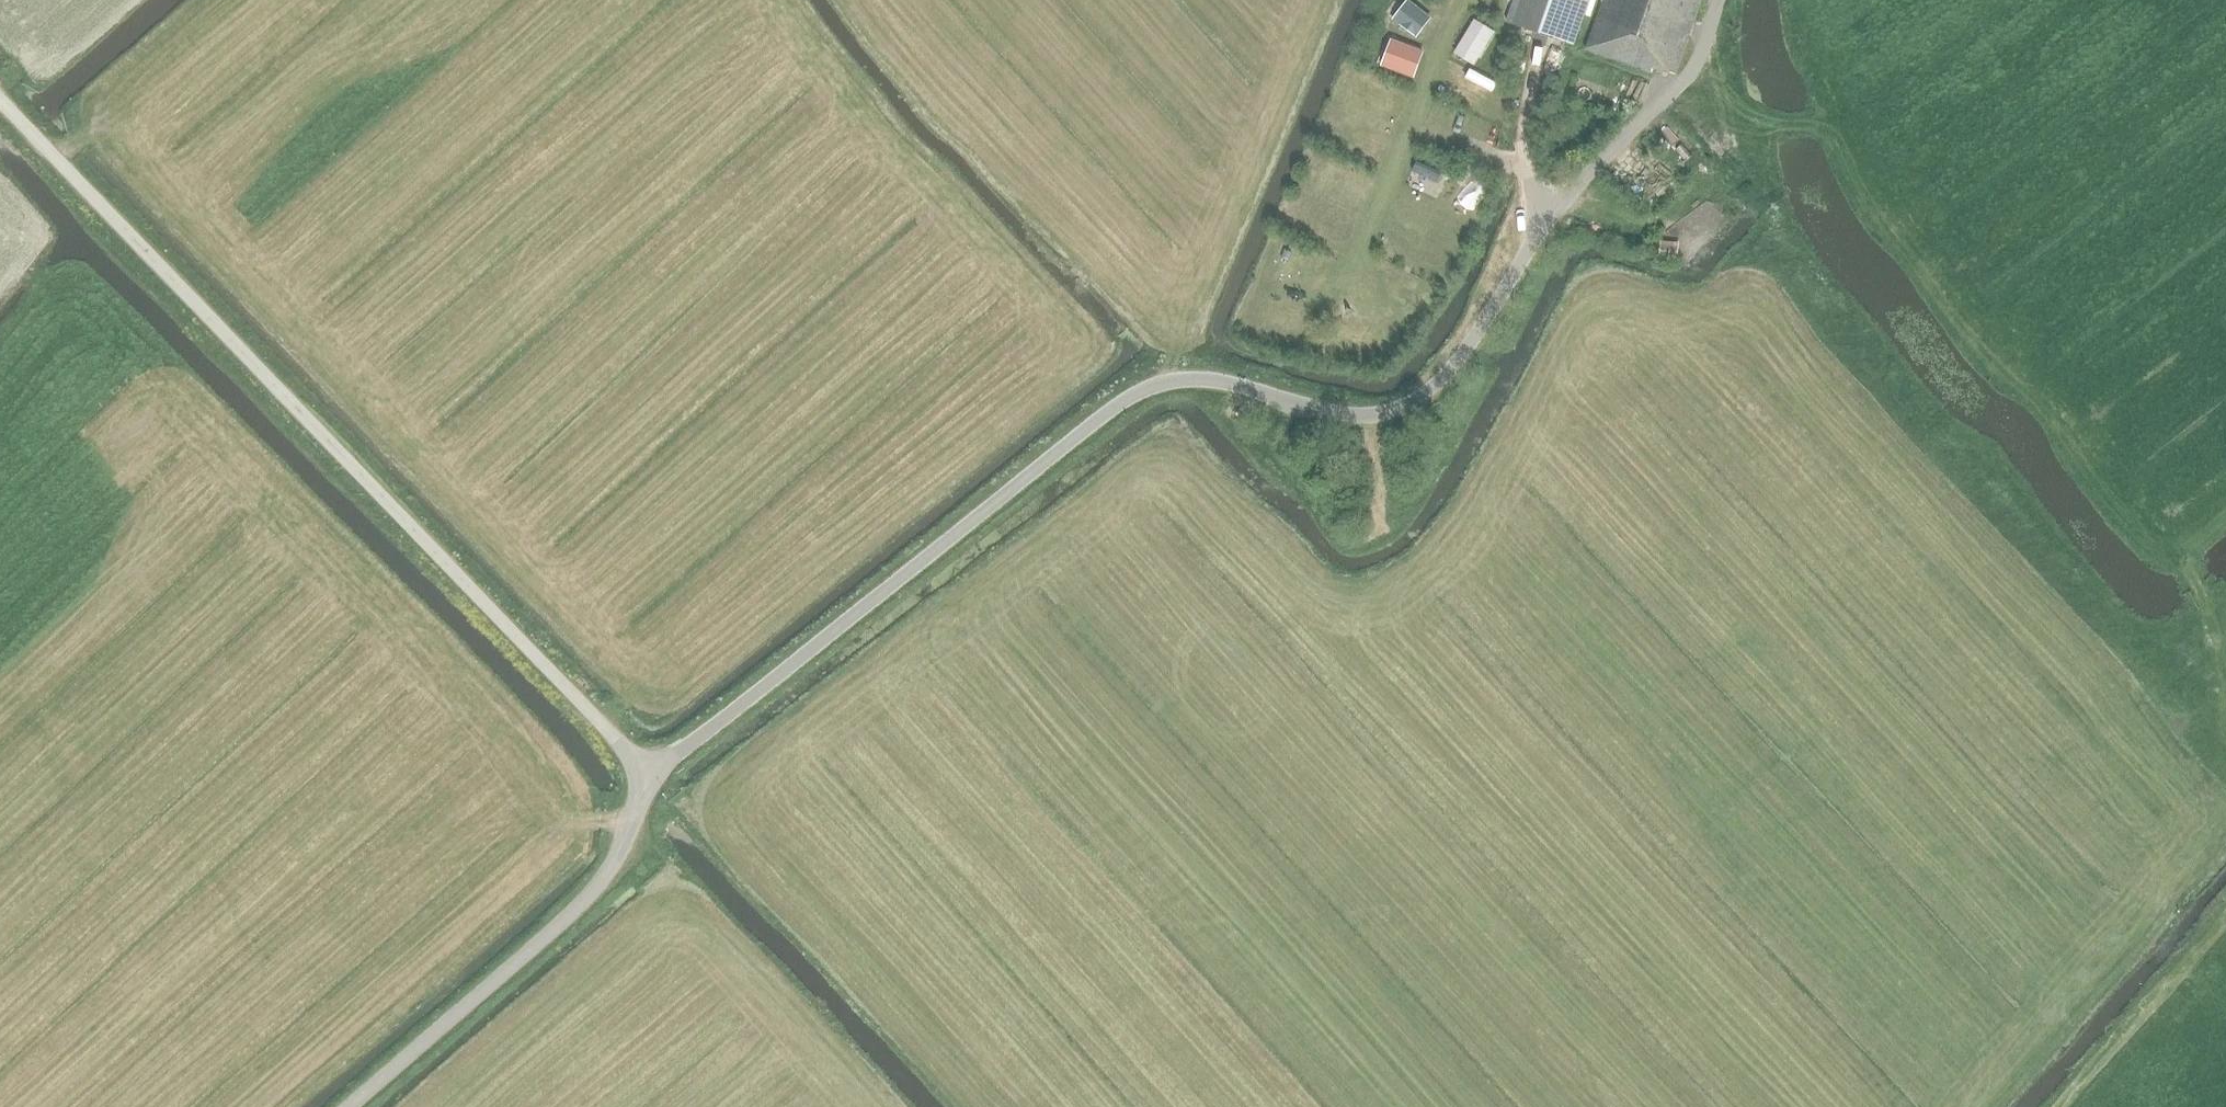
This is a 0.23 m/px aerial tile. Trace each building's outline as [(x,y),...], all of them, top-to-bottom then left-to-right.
[(1588,0),(1514,0),(1506,21),(1573,44),(1588,0)] [(1585,49),(1652,72),(1654,67),(1674,74),(1700,0),(1602,0),(1585,49)] [(1417,37),(1430,20),(1412,6),(1399,23),(1417,37)] [(1493,32),(1474,21),(1458,47),(1478,59),(1493,32)] [(1389,68),(1413,77),(1422,52),(1398,44),(1389,68)]
